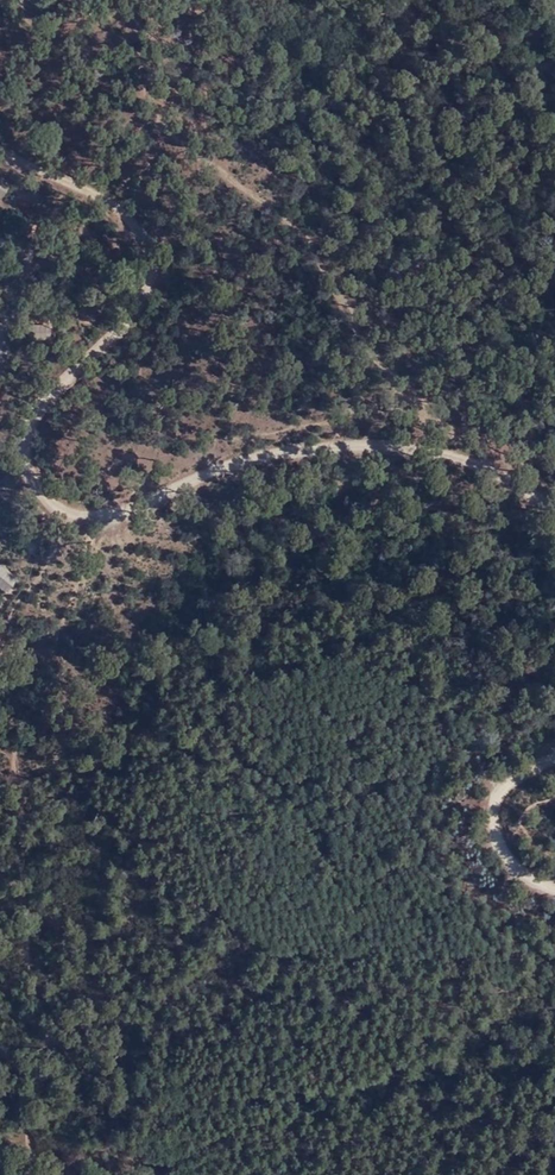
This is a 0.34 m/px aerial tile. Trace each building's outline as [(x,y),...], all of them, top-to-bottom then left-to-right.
[(2,199),(11,183),(0,177),(0,198),(2,199)] [(20,211),(40,201),(34,190),(14,200),(20,211)]
